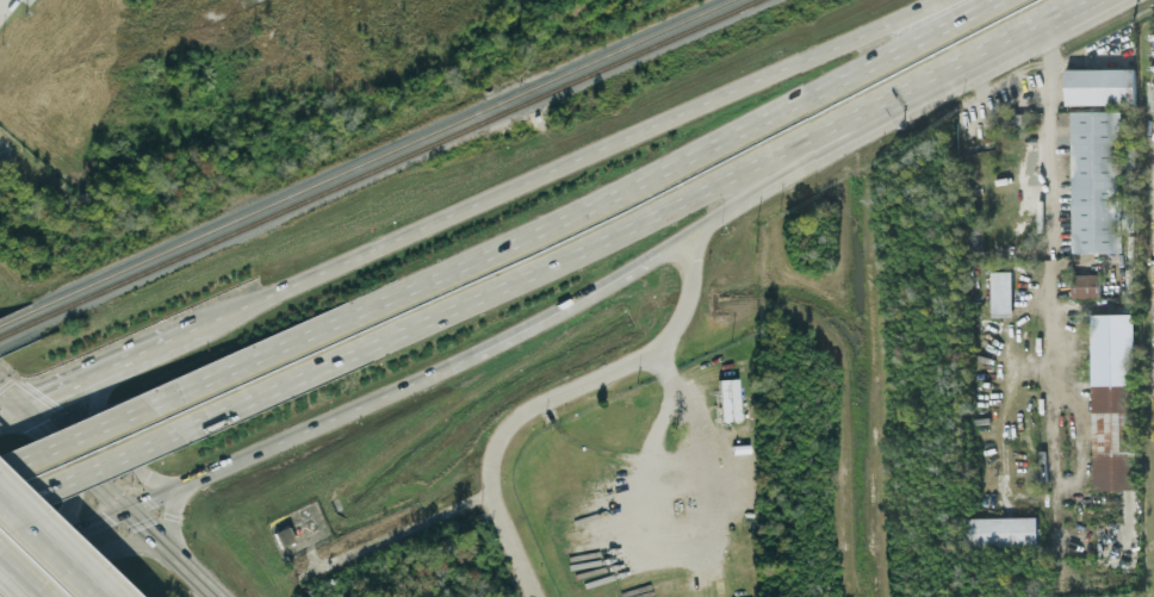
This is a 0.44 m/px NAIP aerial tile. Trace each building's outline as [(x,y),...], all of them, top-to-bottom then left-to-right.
[(1131,67),(1062,67),(1062,104),(1131,104),(1131,67)] [(1068,110),(1069,251),(1118,251),(1118,110),(1068,110)] [(1011,269),(989,269),(990,315),(1011,315),(1011,269)] [(1071,295),(1100,295),(1099,272),(1071,272),(1071,295)] [(1128,312),(1088,312),(1090,486),(1113,486),(1113,452),(1129,450),(1128,312)] [(720,420),(739,419),(738,377),(719,378),(720,420)] [(1037,515),(967,516),(968,545),(1037,544),(1037,515)] [(293,541),(289,526),(275,530),(279,545),(293,541)]
